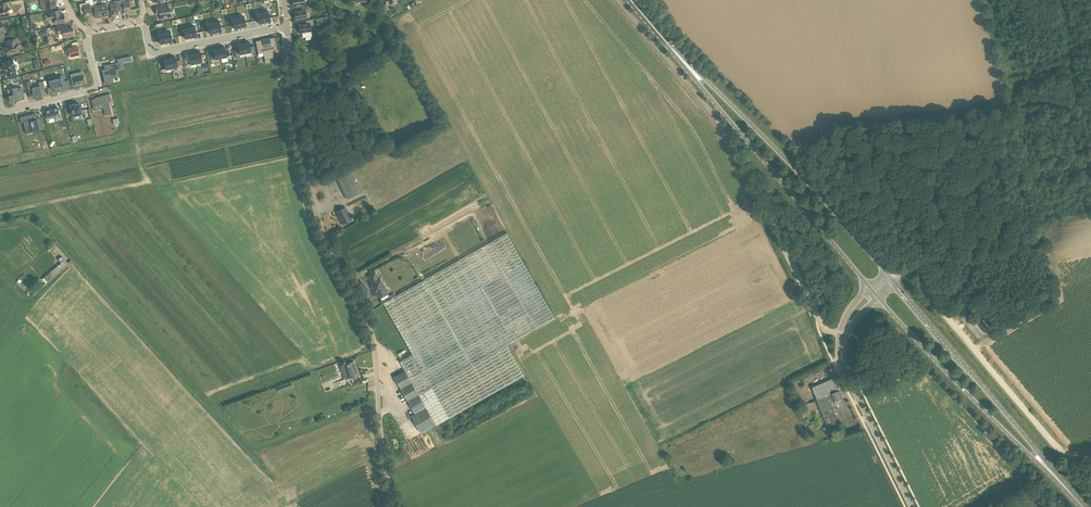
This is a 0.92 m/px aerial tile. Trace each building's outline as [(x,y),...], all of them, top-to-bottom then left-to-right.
[(45,5),(41,5),(42,10),(47,9),(56,7),(55,4),(57,3),(56,0),(44,0),(45,5)] [(90,3),(89,0),(87,0),(85,0),(86,3),(79,4),(81,14),(84,14),(85,16),(92,15),(90,5),(90,3)] [(110,3),(111,12),(111,15),(118,14),(118,11),(121,11),(120,4),(119,0),(113,1),(113,3),(110,3)] [(119,0),(120,4),(121,11),(124,10),(124,13),(131,12),(129,0),(125,1),(125,0),(120,0),(119,0)] [(0,3),(0,17),(9,15),(7,2),(0,3)] [(110,3),(110,2),(103,3),(104,4),(100,5),(102,17),(108,16),(108,13),(111,12),(110,3)] [(100,5),(96,6),(96,4),(90,5),(92,15),(95,15),(95,18),(102,17),(100,5)] [(170,8),(169,9),(168,5),(155,7),(156,15),(160,15),(160,19),(171,17),(170,8)] [(310,6),(301,7),(302,10),(294,11),(295,19),(306,18),(306,12),(310,12),(310,6)] [(64,14),(60,15),(59,9),(52,11),(52,13),(49,14),(44,14),(45,20),(55,19),(56,24),(65,22),(64,14)] [(263,12),(265,22),(271,21),(269,11),(263,12)] [(265,22),(263,12),(257,14),(259,23),(265,22)] [(244,16),(238,17),(240,27),(246,26),(244,16)] [(240,27),(238,17),(232,19),(234,28),(240,27)] [(311,26),(314,25),(313,19),(306,20),(307,23),(299,25),(300,33),(302,32),(303,37),(312,36),(311,31),(311,26)] [(220,21),(214,23),(216,32),(222,31),(220,21)] [(216,32),(214,23),(208,24),(210,34),(216,32)] [(70,35),(74,34),(72,27),(68,28),(67,25),(57,26),(58,34),(59,34),(59,38),(64,37),(70,36),(70,35)] [(195,26),(189,28),(191,37),(197,36),(195,26)] [(191,37),(189,28),(183,29),(185,39),(191,37)] [(128,33),(131,47),(141,45),(138,31),(128,33)] [(171,31),(165,33),(167,42),(173,41),(171,31)] [(161,44),(167,42),(165,33),(159,34),(161,44)] [(102,53),(103,59),(110,57),(109,48),(104,49),(103,43),(113,41),(112,36),(99,38),(99,41),(96,42),(97,47),(95,47),(96,51),(97,50),(98,54),(102,53)] [(269,37),(270,41),(266,42),(269,55),(273,54),(272,48),(277,47),(275,36),(269,37)] [(18,43),(17,43),(17,39),(6,41),(8,47),(6,48),(7,54),(19,52),(18,43)] [(266,42),(262,42),(261,39),(256,40),(258,51),(263,50),(264,56),(269,55),(266,42)] [(244,43),(246,53),(252,52),(251,46),(250,42),(244,43)] [(240,54),(246,53),(244,43),(238,45),(239,49),(240,54)] [(76,45),(68,48),(69,51),(68,51),(70,55),(74,54),(74,53),(78,52),(76,45)] [(219,48),(221,58),(227,57),(227,56),(225,47),(219,48)] [(215,59),(221,58),(219,48),(213,50),(215,58),(215,59)] [(194,53),(196,63),(203,62),(202,58),(201,55),(201,52),(194,53)] [(190,64),(196,63),(194,53),(188,55),(190,63),(190,64)] [(170,58),(172,68),(178,67),(178,66),(176,57),(170,58)] [(166,69),(172,68),(170,58),(164,60),(166,68),(166,69)] [(13,59),(4,62),(8,77),(17,74),(13,59)] [(107,69),(102,70),(101,70),(102,70),(105,84),(110,83),(112,82),(111,79),(111,77),(116,77),(116,76),(117,76),(116,69),(122,68),(122,66),(122,65),(121,62),(122,62),(118,63),(106,65),(107,69)] [(348,66),(344,65),(343,69),(350,72),(352,67),(351,67),(352,64),(349,63),(348,66)] [(71,77),(74,86),(86,83),(84,74),(79,75),(78,72),(71,74),(71,77)] [(59,87),(63,86),(62,82),(64,82),(62,76),(60,77),(60,80),(49,83),(51,89),(54,88),(55,92),(60,90),(59,87)] [(41,77),(37,79),(38,80),(30,82),(29,77),(24,79),(28,95),(37,92),(37,91),(41,90),(40,88),(44,87),(41,77)] [(17,101),(20,100),(19,94),(23,93),(22,87),(17,89),(17,87),(12,88),(13,92),(8,93),(10,102),(17,101)] [(96,96),(91,97),(93,104),(102,102),(105,114),(111,112),(109,100),(112,99),(110,92),(96,95),(96,96)] [(71,105),(70,105),(73,116),(80,114),(81,118),(87,117),(85,109),(81,110),(80,104),(76,105),(76,103),(75,104),(74,103),(71,103),(71,105)] [(60,115),(58,107),(46,110),(48,118),(60,115)] [(32,128),(33,132),(40,130),(36,113),(20,117),(21,123),(24,122),(26,130),(32,128)] [(347,169),(335,175),(347,199),(359,193),(347,169)] [(345,207),(336,211),(343,224),(351,220),(345,207)] [(391,299),(384,303),(413,354),(400,361),(405,370),(394,376),(408,401),(414,411),(412,412),(408,414),(410,419),(411,419),(413,417),(422,433),(447,419),(493,392),(524,375),(507,345),(511,343),(554,317),(507,233),(466,256),(451,265),(426,279),(422,281),(396,296),(391,299)] [(68,263),(62,256),(58,259),(61,263),(44,277),(36,285),(38,287),(35,289),(30,286),(29,288),(36,292),(47,281),(68,263)] [(380,278),(379,278),(375,272),(368,276),(372,282),(371,283),(376,292),(377,292),(381,298),(388,294),(384,288),(385,287),(380,278)] [(965,303),(959,308),(967,318),(973,312),(965,303)] [(354,361),(340,366),(344,376),(345,375),(347,379),(351,377),(351,378),(359,375),(358,370),(357,370),(354,361)] [(843,397),(834,377),(811,387),(817,400),(823,417),(828,427),(833,425),(832,424),(839,422),(831,402),(843,397)]
